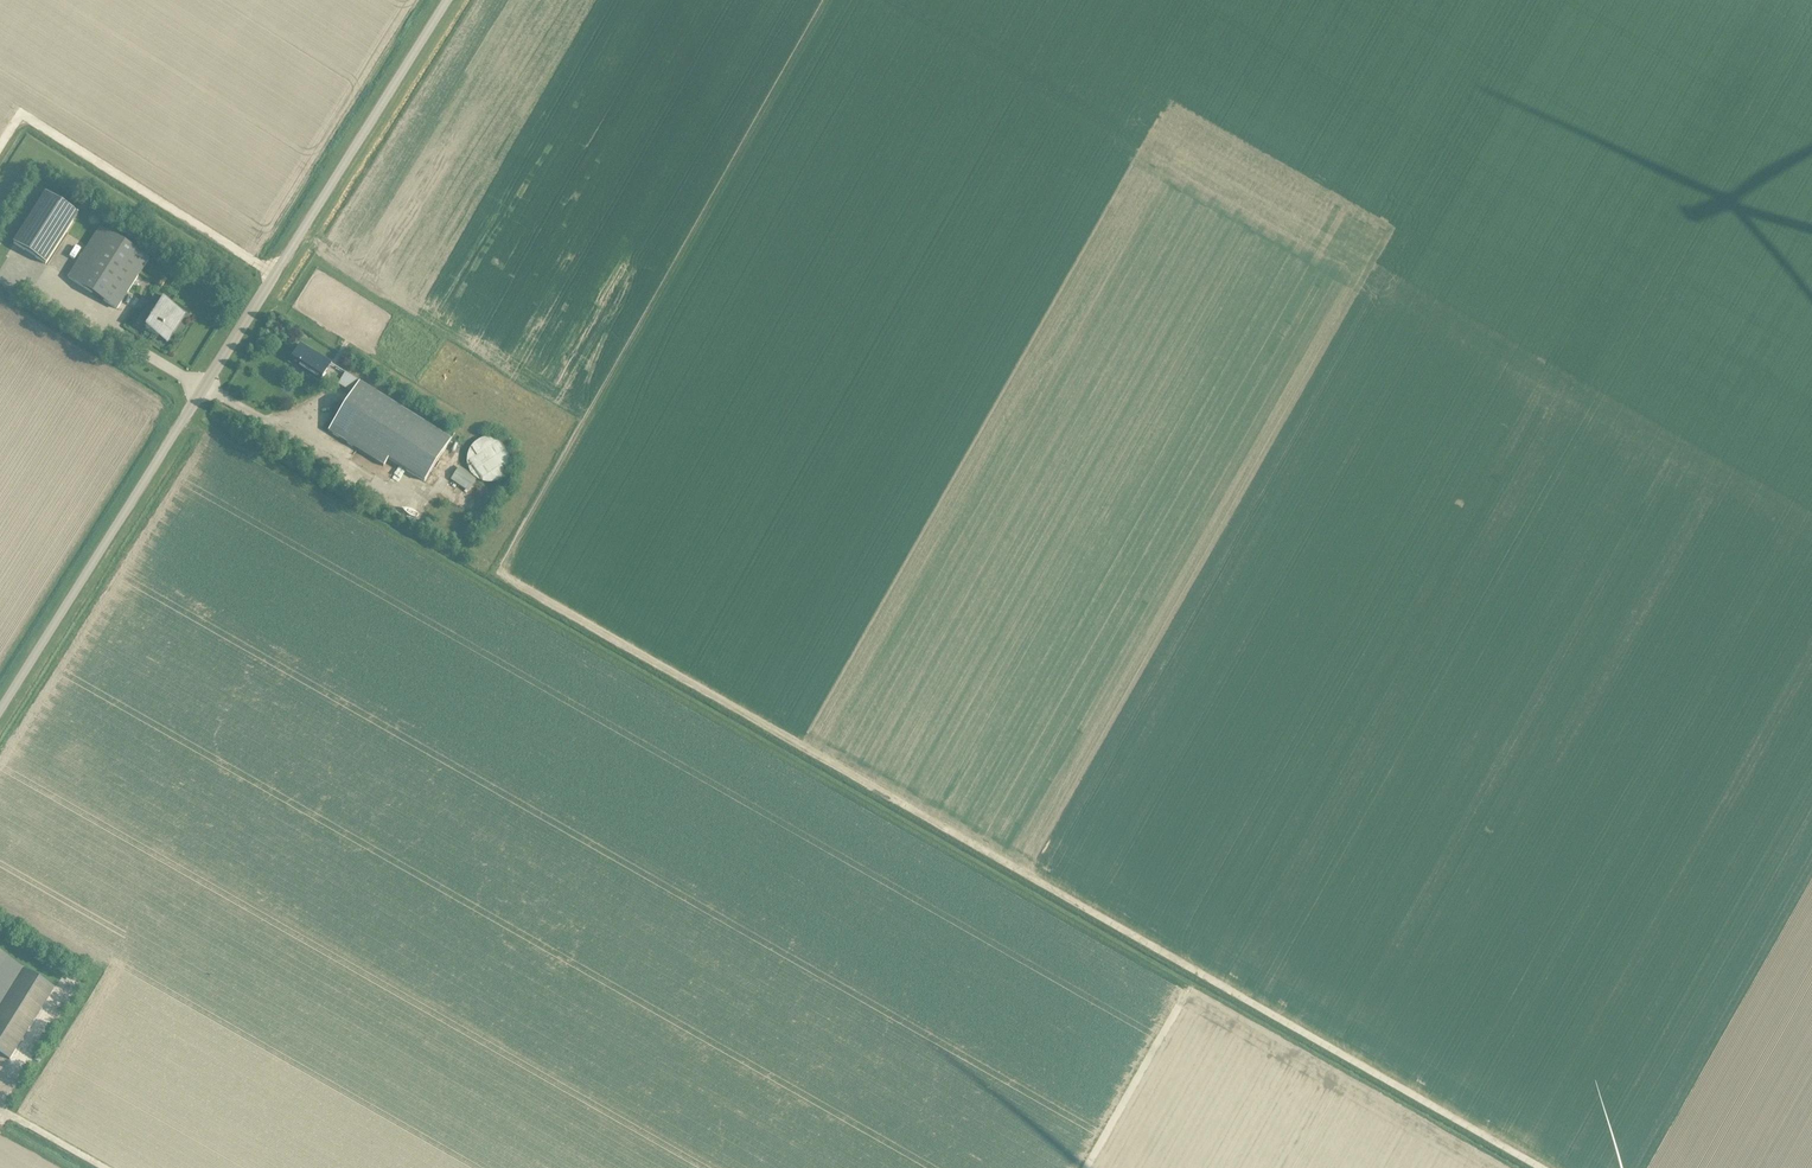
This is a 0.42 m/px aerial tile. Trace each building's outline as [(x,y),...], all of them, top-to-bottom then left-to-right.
[(45,264),(78,212),(46,191),(12,243),(45,264)] [(116,308),(148,259),(100,226),(67,278),(116,308)] [(145,327),(144,328),(157,336),(158,336),(157,335),(160,331),(169,336),(166,341),(165,340),(165,341),(166,342),(184,314),(153,295),(150,301),(151,301),(147,308),(146,307),(141,315),(142,316),(142,315),(149,320),(145,327)] [(320,379),(330,362),(300,344),(290,361),(320,379)] [(424,481),(450,438),(358,381),(328,430),(383,465),(387,458),(424,481)] [(466,459),(467,461),(467,462),(467,464),(467,466),(469,469),(469,470),(470,472),(471,473),(472,475),(474,477),(476,478),(478,479),(481,480),(483,481),(484,481),(486,482),(488,482),(490,482),(491,482),(493,481),(496,480),(499,479),(501,478),(502,477),(504,476),(506,474),(507,473),(508,471),(509,469),(510,467),(511,465),(511,463),(511,460),(511,458),(511,456),(510,454),(510,452),(509,450),(508,448),(507,446),(505,445),(504,443),(502,442),(501,440),(499,439),(497,438),(495,438),(492,437),(490,437),(488,437),(486,437),(484,438),(482,438),(480,439),(478,440),(476,441),(474,442),(473,444),(471,446),(470,447),(469,450),(468,452),(467,455),(467,457),(466,459)] [(462,483),(467,470),(447,462),(441,475),(462,483)] [(0,955),(0,1004),(22,969),(0,955)] [(53,988),(22,969),(0,1004),(0,1053),(8,1058),(53,988)]
